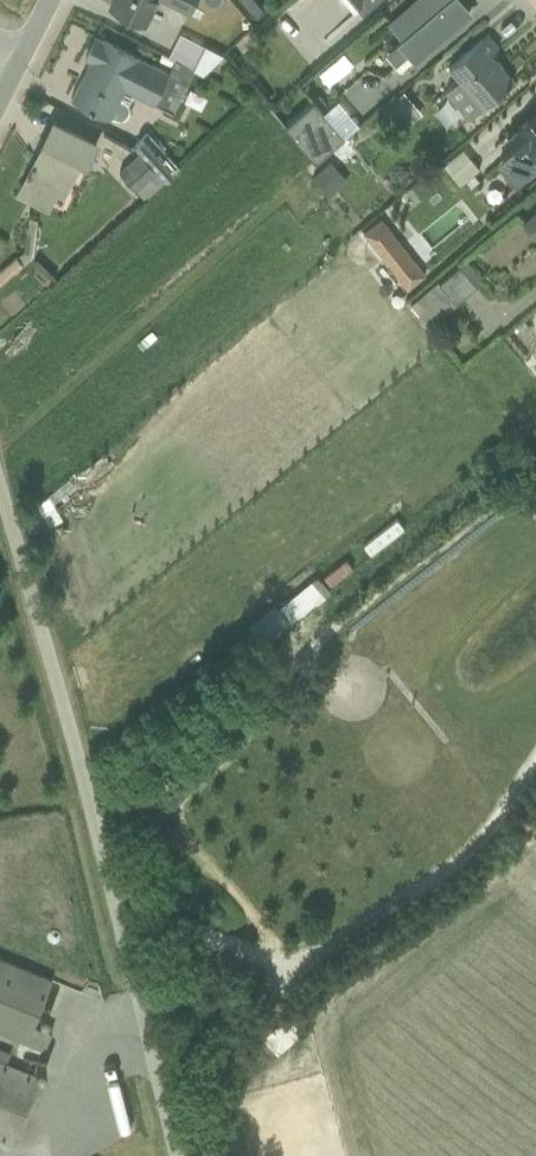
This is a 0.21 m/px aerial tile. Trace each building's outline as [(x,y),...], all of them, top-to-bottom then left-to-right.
[(193,9),(198,0),(174,0),(193,9)] [(377,0),(353,0),(363,12),(377,0)] [(473,13),(462,0),(414,0),(385,24),(416,61),(473,13)] [(101,27),(73,91),(113,108),(125,80),(162,96),(177,60),(101,27)] [(469,125),(521,80),(486,38),(449,69),(460,82),(444,96),(469,125)] [(319,91),(295,111),(323,144),(346,124),(319,91)] [(51,107),(14,178),(56,199),(93,129),(51,107)] [(535,167),(535,110),(507,134),(518,147),(495,166),(512,187),(535,167)] [(150,139),(124,159),(144,184),(170,164),(150,139)] [(463,140),(448,154),(464,170),(478,156),(463,140)] [(22,256),(11,243),(0,253),(0,275),(22,256)] [(466,260),(443,278),(458,295),(480,277),(466,260)] [(521,368),(535,384),(535,354),(521,368)] [(44,1039),(50,1025),(31,1017),(49,976),(0,954),(0,1020),(44,1039)] [(12,1142),(40,1079),(0,1062),(0,1136),(12,1142)]
